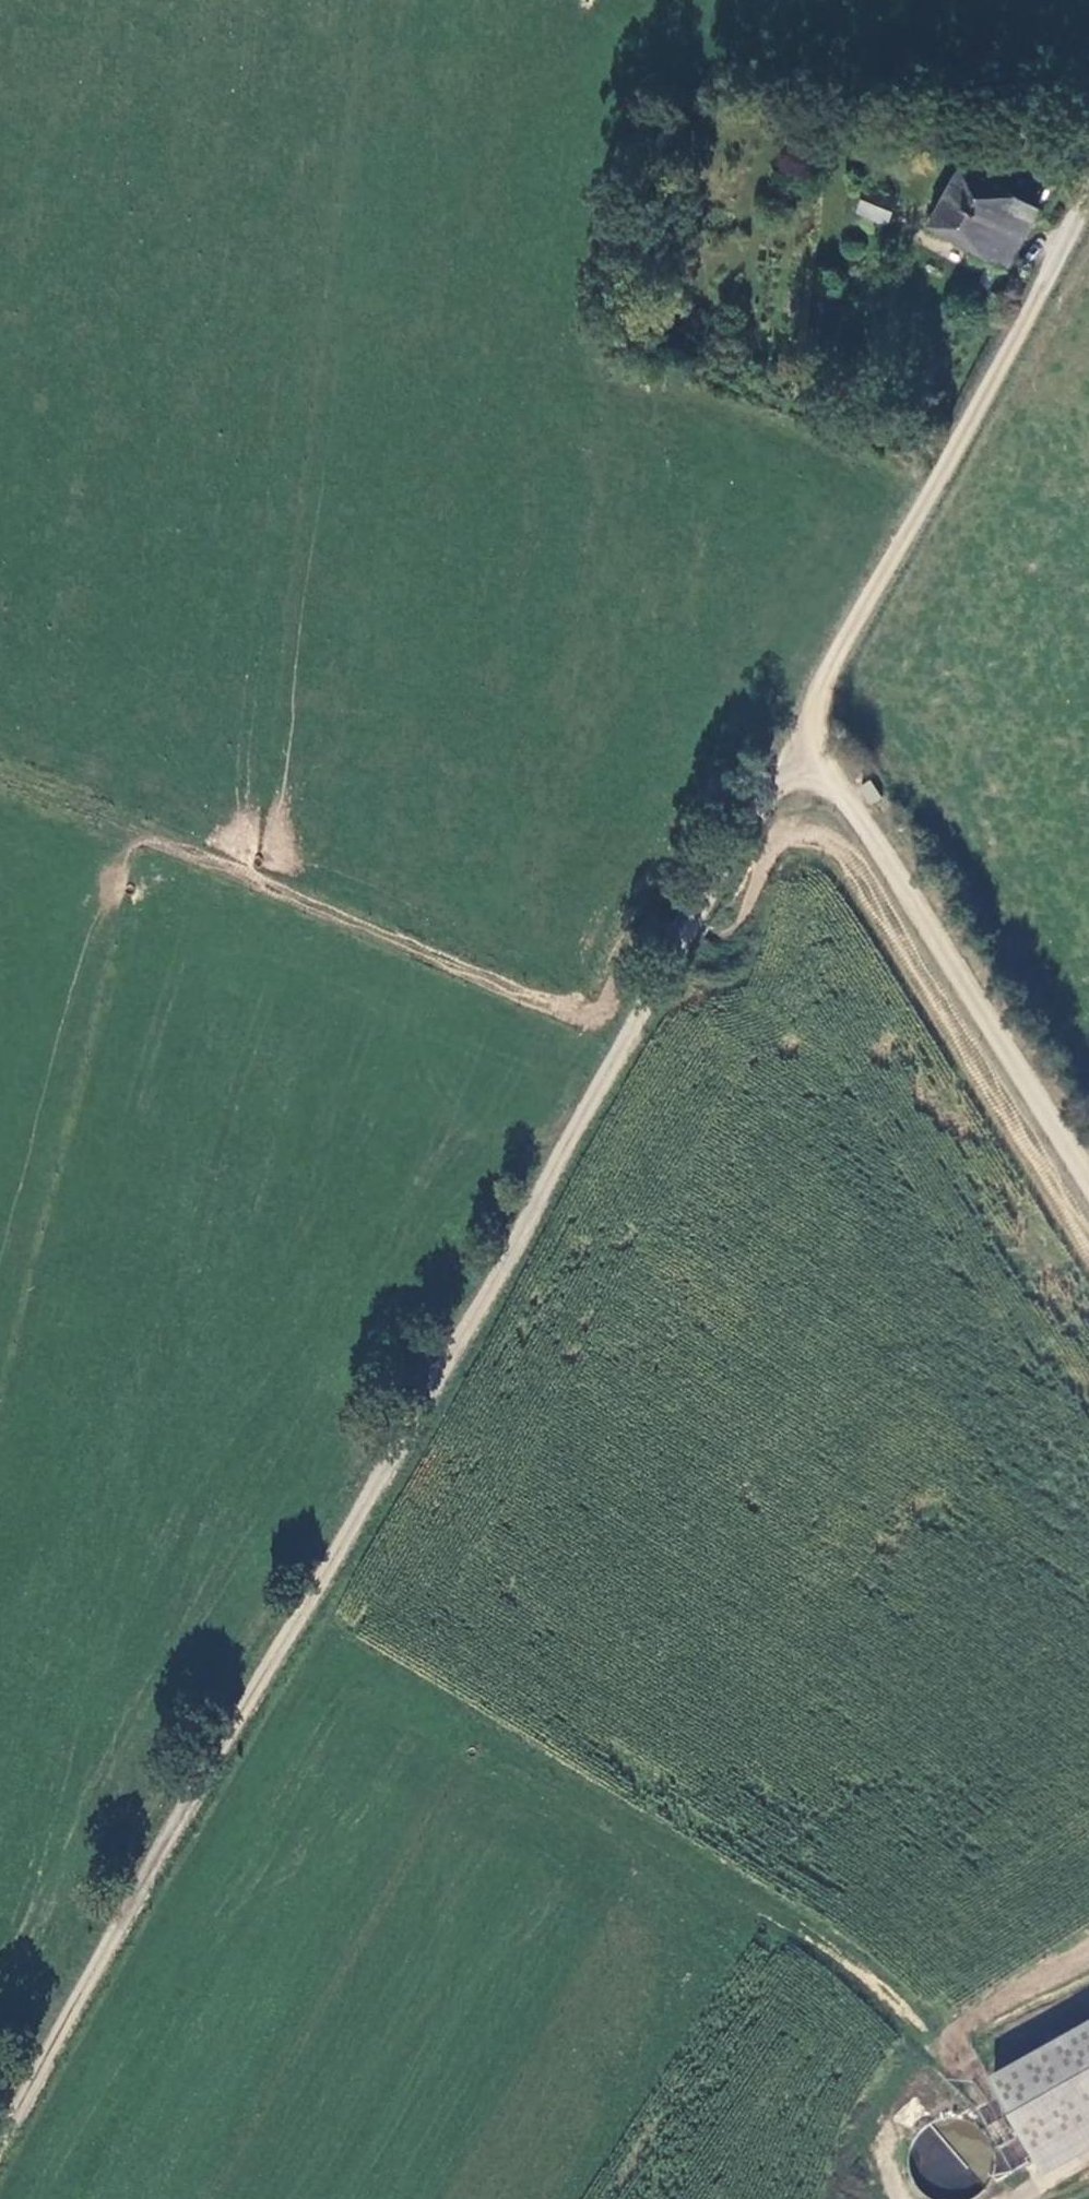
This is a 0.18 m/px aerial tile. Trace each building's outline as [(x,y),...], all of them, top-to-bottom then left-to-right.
[(1043,209),(964,167),(931,228),(1008,271),(1043,209)] [(874,221),(886,192),(873,188),(861,214),(874,221)] [(874,221),(888,228),(901,200),(886,192),(874,221)] [(983,2070),(1037,2177),(1088,2151),(1088,2018),(983,2070)]
